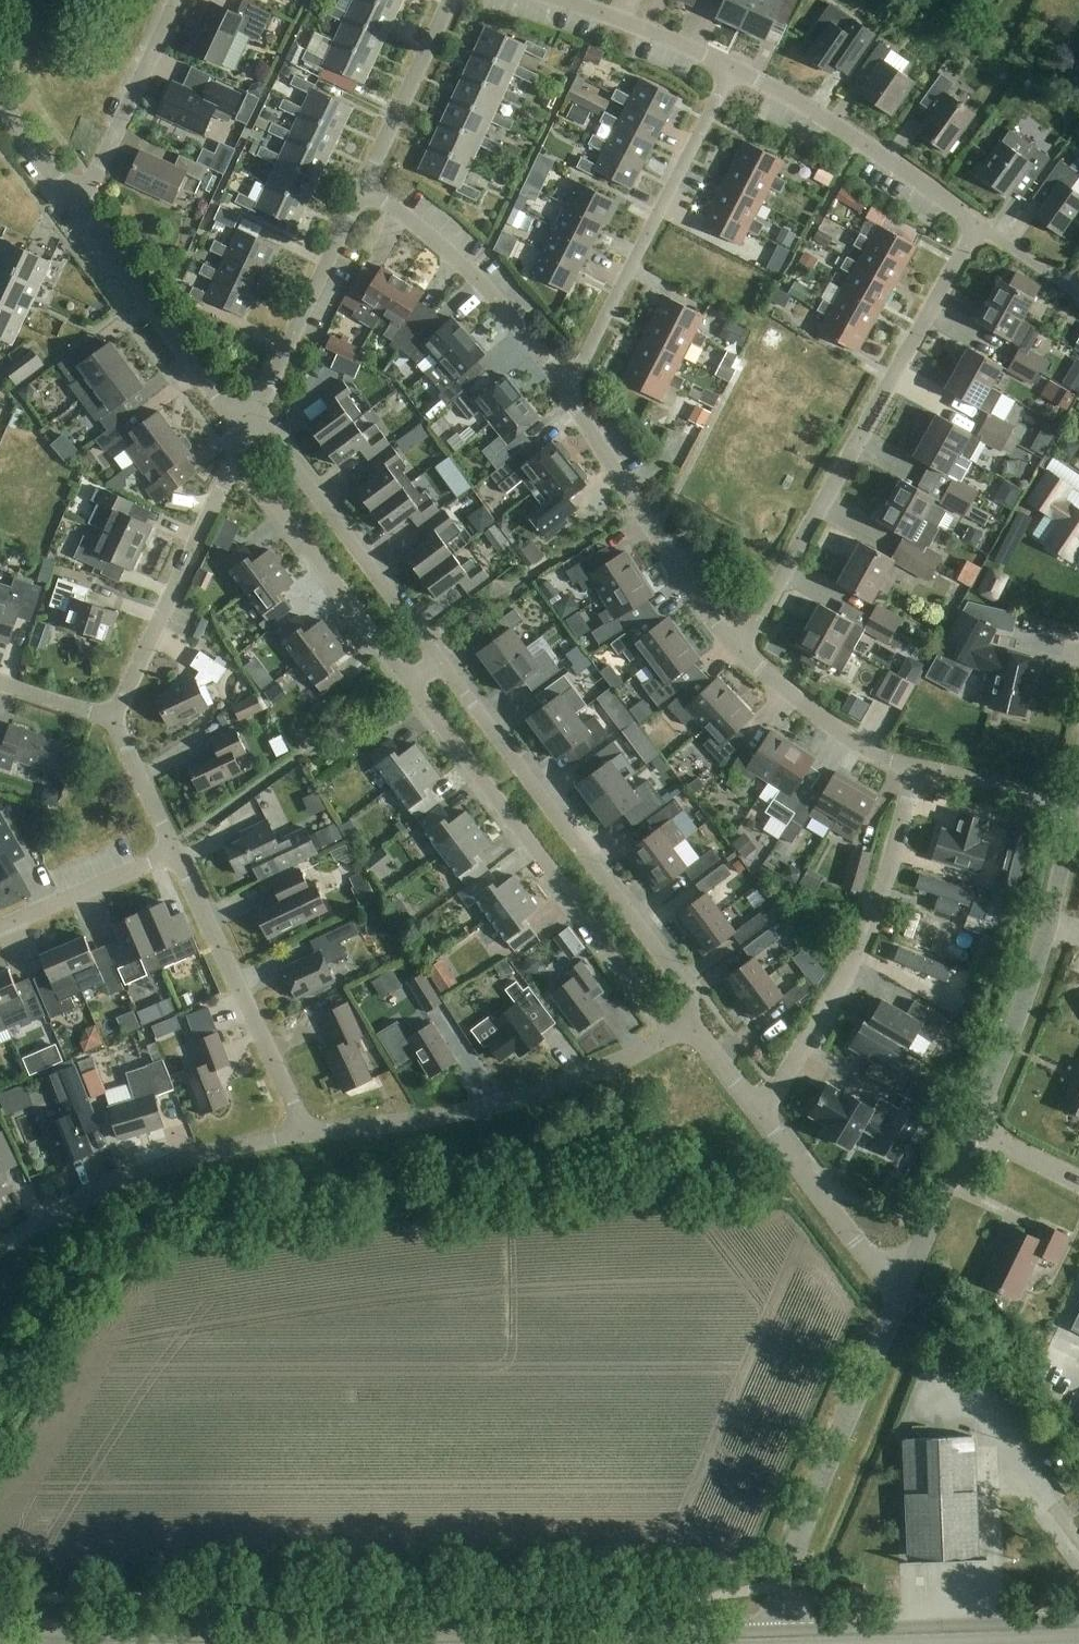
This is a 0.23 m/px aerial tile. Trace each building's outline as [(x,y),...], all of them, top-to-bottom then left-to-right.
[(259,41),(272,14),(244,0),(237,15),(211,2),(201,23),(204,24),(191,51),(222,65),(238,31),(259,41)] [(349,13),(346,17),(386,36),(397,12),(372,0),(354,0),(349,13)] [(397,12),(403,0),(372,0),(397,12)] [(755,0),(725,0),(717,17),(741,29),(755,0)] [(741,29),(765,40),(775,19),(787,25),(799,0),(755,0),(741,29)] [(888,22),(898,9),(887,1),(877,13),(888,22)] [(335,41),(374,60),(386,36),(346,17),(349,13),(329,3),(324,13),(344,22),(335,41)] [(834,66),(846,74),(874,34),(833,5),(807,43),(815,48),(808,58),(830,73),(834,66)] [(515,69),(517,65),(524,50),(543,60),(548,50),(527,40),(525,44),(487,26),(476,50),(515,69)] [(363,84),(374,60),(335,41),(327,59),(307,50),(302,59),(323,69),(325,66),(363,84)] [(891,116),(914,81),(884,61),(891,51),(880,43),(863,68),(873,75),(860,94),(891,116)] [(298,65),(305,48),(295,44),(287,60),(298,65)] [(590,46),(584,59),(598,65),(604,53),(590,46)] [(537,74),(517,65),(515,69),(476,50),(465,74),(504,93),(506,88),(512,74),(532,83),(537,74)] [(294,70),(284,65),(280,74),(290,78),(294,70)] [(526,98),(506,88),(504,93),(465,74),(453,98),(493,117),(495,112),(501,98),(521,107),(526,98)] [(947,153),(975,114),(947,94),(954,83),(941,74),(924,99),(936,108),(918,133),(947,153)] [(302,112),(341,131),(352,107),(314,89),(316,85),(295,75),(291,85),(310,94),(304,108),(302,112)] [(628,102),(666,120),(678,97),(641,78),(631,96),(617,89),(611,99),(626,107),(628,102)] [(232,115),(241,95),(213,82),(206,98),(173,83),(159,114),(204,134),(216,108),(232,115)] [(252,85),(248,93),(260,98),(266,86),(259,83),(252,85)] [(552,108),(559,94),(550,90),(543,104),(552,108)] [(566,98),(602,117),(606,110),(570,91),(566,98)] [(249,122),(260,98),(248,93),(237,116),(249,122)] [(482,140),(484,136),(490,121),(510,131),(514,121),(495,112),(493,117),(453,98),(442,122),(482,140)] [(1078,119),(1078,98),(1064,104),(1072,122),(1078,119)] [(302,112),(304,108),(284,99),(280,108),(299,117),(293,132),(290,136),(330,155),(341,131),(302,112)] [(655,143),(666,120),(628,102),(626,107),(620,119),(605,112),(600,122),(615,129),(616,124),(655,143)] [(265,131),(269,123),(261,119),(257,127),(265,131)] [(279,160),(318,178),(330,155),(290,136),(293,132),(273,122),(268,132),(288,141),(281,155),(279,160)] [(503,145),(484,136),(482,140),(442,122),(431,146),(470,164),(479,145),(499,154),(503,145)] [(605,147),(643,166),(655,143),(616,124),(615,129),(608,142),(593,134),(588,144),(603,152),(605,147)] [(1011,130),(1002,142),(1000,140),(990,154),(992,155),(977,175),(1007,197),(1023,174),(1034,182),(1051,158),(1011,130)] [(774,180),(776,176),(784,161),(745,141),(735,160),(774,180)] [(507,152),(519,158),(522,149),(510,144),(507,152)] [(279,160),(281,155),(262,146),(257,155),(277,165),(268,184),(307,202),(318,178),(279,160)] [(462,182),(470,164),(431,146),(420,170),(458,188),(456,191),(477,201),(481,192),(462,182)] [(631,189),(643,166),(605,147),(603,152),(597,164),(582,157),(577,167),(593,175),(595,170),(631,189)] [(175,167),(141,152),(127,181),(173,202),(186,173),(202,181),(208,168),(180,155),(175,167)] [(540,154),(533,169),(548,177),(555,162),(552,160),(540,154)] [(1078,178),(1078,157),(1078,156),(1070,167),(1060,160),(1044,182),(1055,190),(1036,217),(1060,234),(1078,207),(1078,195),(1071,189),(1078,178)] [(723,183),(762,203),(770,187),(780,193),(786,181),(776,176),(774,180),(735,160),(723,183)] [(506,180),(511,169),(499,163),(494,174),(506,180)] [(831,188),(837,177),(820,168),(814,179),(831,188)] [(566,205),(604,224),(615,201),(578,182),(566,205)] [(752,223),(754,219),(762,203),(723,183),(713,203),(752,223)] [(296,226),(307,202),(268,184),(259,202),(240,193),(235,202),(256,212),(258,208),(296,226)] [(860,212),(865,202),(842,189),(836,199),(860,212)] [(226,192),(220,204),(229,208),(234,198),(234,196),(226,192)] [(520,195),(514,207),(522,211),(528,199),(520,195)] [(764,224),(754,219),(752,223),(713,203),(701,226),(740,245),(748,230),(759,236),(764,224)] [(592,247),(604,224),(566,205),(554,228),(592,247)] [(855,237),(865,222),(839,206),(830,222),(855,237)] [(235,229),(241,216),(222,207),(216,220),(235,229)] [(507,222),(518,228),(525,213),(522,211),(514,207),(507,222)] [(868,244),(906,265),(917,246),(879,225),(870,240),(868,244)] [(543,251),(580,270),(592,247),(554,228),(543,251)] [(228,252),(266,270),(277,246),(239,229),(230,247),(215,240),(210,250),(225,257),(228,252)] [(814,239),(828,246),(833,238),(819,230),(814,239)] [(792,251),(798,240),(785,234),(780,244),(792,251)] [(868,244),(870,240),(860,234),(854,245),(864,251),(858,262),(855,267),(893,288),(906,265),(868,244)] [(17,270),(26,250),(2,239),(0,242),(0,262),(17,270)] [(17,270),(41,282),(51,262),(26,250),(17,270)] [(568,293),(580,270),(543,251),(531,274),(568,293)] [(255,293),(266,270),(228,252),(225,257),(219,270),(204,263),(199,274),(214,281),(217,275),(255,293)] [(810,271),(816,261),(804,254),(799,264),(810,271)] [(785,263),(774,257),(768,268),(779,274),(785,263)] [(855,267),(858,262),(847,257),(841,268),(851,274),(843,289),(881,310),(893,288),(855,267)] [(7,290),(17,270),(0,262),(0,287),(7,290)] [(382,314),(403,280),(383,267),(378,275),(365,266),(342,303),(352,309),(358,298),(362,301),(352,316),(362,322),(371,308),(382,314)] [(7,290),(32,302),(41,282),(17,270),(7,290)] [(989,301),(1023,320),(1042,286),(1017,273),(1010,285),(1000,280),(989,301)] [(244,317),(255,293),(217,275),(214,281),(208,293),(193,286),(192,288),(189,297),(205,304),(207,300),(244,317)] [(403,280),(382,314),(392,321),(384,335),(393,341),(391,343),(400,351),(402,349),(426,320),(412,311),(418,301),(424,293),(403,280)] [(809,306),(816,294),(796,282),(789,294),(809,306)] [(179,288),(189,297),(192,288),(182,283),(179,288)] [(776,289),(770,301),(771,302),(784,309),(791,297),(777,290),(776,289)] [(868,333),(881,310),(843,289),(834,305),(824,299),(817,310),(828,316),(830,311),(868,333)] [(23,322),(32,302),(7,290),(0,305),(0,311),(23,322)] [(666,296),(655,317),(694,337),(695,335),(697,331),(697,329),(702,320),(703,318),(704,317),(704,316),(666,296)] [(989,301),(977,322),(1011,341),(1021,347),(1022,345),(1028,348),(1038,329),(1023,320),(989,301)] [(23,322),(0,311),(0,338),(12,343),(23,322)] [(857,352),(868,333),(830,311),(828,316),(819,331),(857,352)] [(655,317),(644,338),(683,358),(691,342),(701,348),(707,336),(703,334),(697,331),(695,335),(694,337),(655,317)] [(400,351),(393,359),(396,362),(401,358),(408,359),(410,356),(418,365),(431,353),(439,363),(469,336),(453,318),(446,324),(437,332),(426,320),(402,349),(400,351)] [(751,330),(732,321),(725,335),(744,344),(751,330)] [(354,361),(360,348),(332,336),(327,349),(338,354),(350,359),(354,361)] [(439,363),(427,374),(435,383),(443,392),(439,395),(448,406),(454,401),(474,384),(464,373),(477,361),(485,354),(469,336),(439,363)] [(644,338),(633,359),(672,379),(669,385),(679,391),(685,379),(675,374),(683,358),(644,338)] [(96,388),(127,364),(111,343),(89,359),(80,348),(58,364),(73,384),(71,386),(81,399),(96,388)] [(1022,345),(1015,358),(1041,372),(1047,359),(1022,345)] [(957,368),(991,387),(1003,366),(969,347),(957,368)] [(19,386),(47,366),(36,351),(8,370),(19,386)] [(338,354),(332,368),(344,373),(350,359),(338,354)] [(737,358),(728,354),(717,375),(730,382),(736,370),(732,368),(737,358)] [(1015,358),(1008,372),(1034,385),(1041,372),(1015,358)] [(672,379),(633,359),(622,381),(661,400),(669,385),(672,379)] [(122,420),(135,410),(149,399),(141,388),(143,386),(127,364),(96,388),(81,399),(92,414),(95,412),(108,430),(122,420)] [(397,381),(401,376),(400,369),(395,365),(388,373),(397,381)] [(957,368),(945,389),(989,414),(990,413),(1001,393),(991,387),(957,368)] [(491,423),(523,397),(506,376),(482,394),(474,384),(454,401),(470,420),(481,411),(491,423)] [(329,408),(307,424),(323,445),(354,421),(363,415),(354,403),(348,395),(352,392),(343,381),(321,397),(329,408)] [(1053,381),(1044,397),(1071,413),(1078,399),(1078,395),(1053,381)] [(30,385),(20,393),(27,403),(32,399),(34,390),(30,385)] [(716,408),(722,397),(706,389),(700,400),(716,408)] [(494,451),(487,457),(497,470),(520,451),(524,448),(516,437),(523,432),(540,418),(523,397),(491,423),(501,435),(489,445),(494,451)] [(135,462),(175,432),(159,411),(131,432),(138,442),(127,450),(135,462)] [(977,436),(976,439),(980,442),(1001,453),(1003,449),(1012,432),(1015,427),(990,413),(989,414),(977,436)] [(697,454),(714,422),(699,414),(681,446),(697,454)] [(976,439),(977,436),(937,414),(926,435),(970,460),(980,442),(976,439)] [(108,430),(96,439),(105,452),(126,436),(131,432),(122,420),(108,430)] [(354,421),(323,445),(338,465),(360,449),(368,460),(390,443),(376,424),(363,433),(354,421)] [(409,433),(417,445),(430,435),(421,424),(409,433)] [(175,432),(135,462),(146,476),(157,467),(164,477),(148,489),(158,502),(181,485),(198,472),(186,456),(191,453),(189,450),(192,448),(193,445),(187,438),(183,436),(180,439),(175,432)] [(455,451),(465,443),(457,433),(447,441),(455,451)] [(926,435),(914,457),(954,479),(955,478),(959,480),(970,460),(926,435)] [(1052,446),(1041,440),(1034,451),(1046,457),(1052,446)] [(497,470),(490,475),(506,494),(522,480),(533,493),(538,488),(569,463),(568,460),(570,458),(571,454),(561,442),(558,442),(555,445),(552,442),(539,452),(528,461),(520,451),(497,470)] [(357,491),(372,511),(413,481),(404,469),(407,466),(393,447),(371,463),(379,474),(357,491)] [(543,505),(529,516),(545,535),(576,509),(568,499),(587,484),(584,481),(587,479),(588,475),(578,463),(574,463),(571,465),(569,463),(538,488),(533,493),(543,505)] [(1078,549),(1078,510),(1062,499),(1070,486),(1048,471),(1029,500),(1034,504),(1033,507),(1058,524),(1045,543),(1071,560),(1078,549)] [(948,491),(972,504),(979,491),(959,480),(955,478),(948,491)] [(901,479),(890,500),(937,527),(946,511),(932,504),(936,498),(901,479)] [(422,493),(413,481),(372,511),(387,532),(410,515),(418,526),(440,510),(425,490),(422,493)] [(103,530),(142,548),(153,526),(129,515),(134,503),(106,490),(90,523),(103,530)] [(948,491),(941,504),(965,517),(985,527),(992,514),(972,504),(948,491)] [(941,529),(937,527),(890,500),(878,521),(905,537),(899,548),(911,555),(937,569),(944,557),(930,549),(941,529)] [(422,577),(453,554),(446,544),(462,532),(446,511),(420,530),(429,541),(407,557),(422,577)] [(226,519),(220,531),(234,538),(240,525),(226,519)] [(492,542),(503,534),(496,524),(485,532),(492,542)] [(132,570),(142,548),(103,530),(98,542),(85,536),(75,557),(103,570),(108,559),(132,570)] [(534,543),(526,548),(521,541),(514,545),(530,568),(545,558),(534,543)] [(849,562),(892,586),(896,578),(888,574),(895,560),(861,541),(849,562)] [(247,593),(282,566),(269,549),(256,559),(245,544),(223,561),(247,593)] [(601,550),(566,571),(574,584),(579,582),(585,592),(595,585),(602,597),(640,573),(626,551),(615,558),(608,562),(601,550)] [(453,554),(422,577),(437,598),(459,581),(467,592),(489,576),(481,564),(477,567),(471,559),(462,566),(453,554)] [(911,555),(904,567),(930,581),(937,569),(911,555)] [(887,594),(892,586),(849,562),(837,584),(872,603),(879,589),(887,594)] [(282,566),(247,593),(266,618),(270,624),(271,624),(293,608),(281,593),(295,583),(282,566)] [(606,625),(593,633),(601,644),(638,621),(631,609),(640,604),(653,595),(640,573),(602,597),(609,608),(599,614),(606,625)] [(0,583),(0,639),(9,642),(20,608),(34,612),(42,587),(15,578),(12,587),(0,583)] [(107,640),(116,612),(86,602),(90,588),(59,578),(50,606),(68,612),(64,625),(107,640)] [(552,605),(562,598),(550,581),(540,589),(552,605)] [(984,581),(978,592),(995,601),(1001,590),(984,581)] [(963,611),(927,676),(946,687),(959,660),(974,667),(975,665),(986,645),(995,629),(1013,632),(1017,613),(968,601),(963,611)] [(821,603),(809,625),(853,649),(865,628),(821,603)] [(873,618),(896,631),(903,618),(880,605),(873,618)] [(493,672),(527,647),(512,628),(523,620),(515,609),(494,624),(502,635),(478,653),(493,672)] [(572,634),(581,617),(565,609),(556,626),(572,634)] [(300,663),(335,636),(322,620),(309,630),(298,615),(276,631),(300,663)] [(649,665),(684,638),(668,617),(647,633),(639,623),(611,644),(619,655),(624,652),(631,662),(641,654),(649,665)] [(260,623),(264,629),(270,624),(266,618),(260,623)] [(896,631),(873,618),(865,631),(888,644),(889,643),(901,649),(908,637),(896,631)] [(38,622),(35,632),(45,635),(48,626),(38,622)] [(809,625),(797,646),(806,651),(801,660),(815,668),(820,659),(841,670),(853,649),(809,625)] [(335,636),(300,663),(323,695),(345,678),(334,663),(347,653),(335,636)] [(684,638),(649,665),(656,675),(643,686),(658,706),(686,685),(678,675),(699,659),(684,638)] [(572,665),(585,655),(576,644),(563,654),(572,665)] [(986,645),(975,665),(994,675),(990,693),(994,694),(991,707),(1024,716),(1029,694),(1034,695),(1042,661),(1000,651),(1000,652),(986,645)] [(527,647),(493,672),(508,692),(532,674),(540,685),(561,670),(546,650),(535,658),(527,647)] [(218,683),(228,669),(201,651),(191,665),(200,671),(195,679),(156,697),(169,725),(208,707),(199,687),(214,680),(218,683)] [(903,711),(917,686),(890,671),(876,696),(903,711)] [(263,689),(275,679),(270,673),(258,682),(263,689)] [(543,739),(576,714),(562,694),(573,686),(565,675),(544,690),(552,701),(528,719),(543,739)] [(703,727),(736,697),(718,678),(699,696),(690,686),(668,706),(685,725),(694,717),(703,727)] [(350,710),(363,701),(356,692),(344,701),(350,710)] [(240,721),(264,710),(258,696),(234,707),(240,721)] [(736,697),(703,727),(712,736),(704,745),(721,763),(743,743),(734,734),(753,716),(736,697)] [(848,714),(859,720),(868,705),(857,698),(848,714)] [(622,700),(610,709),(625,729),(637,720),(622,700)] [(642,724),(654,714),(648,705),(635,716),(642,724)] [(576,714),(543,739),(557,759),(581,741),(589,752),(610,736),(595,716),(584,724),(576,714)] [(650,737),(637,720),(625,729),(638,746),(650,737)] [(7,735),(0,733),(0,766),(5,768),(12,764),(14,759),(52,771),(61,743),(10,727),(7,735)] [(200,791),(242,771),(235,757),(246,752),(235,728),(212,739),(217,751),(188,765),(200,791)] [(746,745),(730,770),(751,784),(758,774),(769,782),(793,744),(772,730),(757,753),(746,745)] [(393,787),(428,761),(416,744),(402,754),(391,739),(369,755),(393,787)] [(601,768),(577,785),(592,805),(626,780),(617,769),(628,760),(622,752),(614,741),(593,757),(601,768)] [(774,799),(766,811),(787,825),(795,813),(810,791),(812,788),(801,781),(809,768),(815,758),(793,744),(769,782),(780,789),(774,799)] [(428,761),(393,787),(416,819),(439,802),(427,787),(441,777),(428,761)] [(821,796),(810,815),(811,815),(831,827),(837,818),(857,784),(836,771),(821,796)] [(689,786),(696,795),(706,787),(699,779),(689,786)] [(626,780),(592,805),(607,825),(630,807),(641,821),(666,803),(648,780),(634,790),(626,780)] [(837,818),(831,827),(843,834),(852,839),(878,796),(857,784),(837,818)] [(46,786),(41,803),(55,808),(57,809),(63,792),(62,791),(46,786)] [(642,871),(687,837),(673,818),(684,810),(676,799),(648,820),(656,831),(627,852),(642,871)] [(312,829),(327,821),(318,804),(304,812),(312,829)] [(443,854),(478,828),(466,811),(453,821),(441,805),(419,822),(443,854)] [(736,826),(744,814),(731,805),(723,817),(736,826)] [(17,841),(0,812),(0,881),(18,870),(14,863),(26,856),(17,841)] [(982,841),(988,821),(960,812),(954,832),(943,829),(933,859),(979,873),(988,843),(982,841)] [(250,835),(226,847),(239,875),(255,867),(261,879),(279,871),(317,852),(317,851),(310,836),(306,828),(277,841),(268,820),(247,829),(250,835)] [(351,821),(341,828),(349,842),(360,835),(351,821)] [(792,821),(781,836),(793,844),(803,828),(792,821)] [(335,824),(310,836),(317,851),(342,839),(335,824)] [(467,886),(489,870),(478,854),(491,844),(478,828),(443,854),(467,886)] [(995,892),(1016,898),(1033,834),(1029,834),(1029,835),(1014,831),(1015,830),(1011,829),(995,892)] [(745,859),(758,848),(747,833),(733,844),(745,859)] [(687,837),(642,871),(656,891),(685,869),(693,880),(721,859),(713,848),(688,867),(674,848),(688,838),(687,837)] [(864,893),(875,854),(854,848),(843,887),(864,893)] [(363,862),(373,874),(382,867),(373,855),(363,862)] [(739,874),(746,870),(739,861),(733,866),(739,874)] [(690,936),(721,912),(707,892),(732,874),(724,863),(696,884),(704,895),(675,916),(690,936)] [(790,866),(784,878),(796,884),(803,873),(790,866)] [(268,937),(294,925),(328,910),(315,882),(308,885),(301,869),(272,883),(279,898),(255,910),(268,937)] [(491,918),(526,892),(514,875),(500,885),(489,870),(467,886),(459,892),(470,907),(478,901),(491,918)] [(916,886),(969,904),(974,890),(920,872),(916,886)] [(369,880),(353,888),(361,903),(376,895),(369,880)] [(526,892),(491,918),(515,951),(537,934),(525,918),(539,909),(526,892)] [(975,902),(965,927),(984,934),(977,954),(990,959),(996,938),(1001,940),(1010,915),(1004,912),(1008,897),(995,893),(991,907),(975,902)] [(164,902),(139,912),(163,968),(200,952),(188,924),(176,929),(164,902)] [(771,924),(784,914),(778,906),(765,915),(771,924)] [(163,968),(139,912),(114,923),(126,951),(114,956),(126,984),(163,968)] [(721,912),(690,936),(704,955),(736,931),(721,912)] [(748,924),(757,935),(771,925),(762,913),(748,924)] [(408,914),(396,921),(402,930),(414,923),(408,914)] [(784,914),(771,924),(778,934),(792,924),(784,914)] [(297,998),(335,980),(327,964),(347,955),(341,942),(359,933),(353,921),(311,941),(317,953),(283,968),(297,998)] [(781,939),(773,928),(759,938),(768,949),(781,939)] [(63,946),(83,992),(96,987),(97,989),(107,985),(111,995),(125,989),(112,959),(98,965),(85,936),(63,946)] [(72,997),(83,992),(63,946),(41,955),(53,984),(39,990),(51,1018),(76,1007),(72,997)] [(895,961),(956,985),(961,970),(901,947),(895,961)] [(738,1000),(769,976),(755,956),(723,980),(738,1000)] [(427,969),(442,992),(458,982),(443,959),(427,969)] [(503,980),(515,971),(507,960),(495,969),(503,980)] [(580,1030),(603,1013),(587,991),(598,983),(582,961),(568,972),(573,979),(553,993),(580,1030)] [(8,1027),(9,1027),(3,1014),(15,1009),(22,1026),(46,1016),(36,992),(22,998),(9,969),(0,973),(0,1009),(8,1027)] [(384,999),(404,987),(393,969),(373,981),(384,999)] [(818,988),(824,973),(821,969),(810,977),(818,988)] [(976,998),(985,976),(973,971),(965,993),(976,998)] [(424,974),(408,984),(428,1013),(443,1003),(424,974)] [(769,976),(738,1000),(752,1019),(784,995),(769,976)] [(797,987),(805,998),(817,988),(809,978),(797,987)] [(521,1056),(543,1038),(525,1013),(535,1005),(517,981),(506,989),(517,1003),(494,1020),(502,1032),(487,1043),(501,1060),(516,1049),(521,1056)] [(171,1000),(137,1014),(143,1026),(176,1012),(171,1000)] [(904,1046),(908,1048),(917,1033),(933,1042),(946,1019),(915,1000),(907,1014),(883,1000),(869,1024),(904,1045),(904,1046)] [(344,1092),(372,1078),(354,1039),(363,1035),(348,1003),(320,1015),(335,1047),(325,1052),(344,1092)] [(208,1008),(186,1016),(190,1026),(212,1018),(208,1008)] [(8,1027),(0,1009),(0,1031),(8,1027)] [(415,1051),(430,1076),(457,1060),(434,1022),(407,1039),(397,1023),(378,1035),(396,1063),(415,1051)] [(869,1024),(865,1022),(851,1047),(873,1060),(865,1073),(898,1093),(911,1070),(895,1061),(904,1047),(907,1049),(908,1048),(904,1046),(904,1045),(869,1024)] [(200,1114),(229,1103),(216,1069),(230,1063),(218,1033),(194,1042),(203,1066),(184,1073),(200,1114)] [(27,1057),(23,1059),(30,1075),(48,1068),(41,1051),(35,1053),(27,1057)] [(82,1074),(97,1068),(93,1057),(78,1063),(82,1074)] [(65,1116),(45,1125),(61,1165),(92,1153),(80,1122),(97,1115),(77,1064),(75,1065),(72,1059),(46,1070),(49,1076),(65,1116)] [(119,1139),(163,1126),(154,1094),(173,1089),(164,1062),(127,1073),(136,1100),(110,1108),(119,1139)] [(931,1111),(945,1087),(920,1073),(906,1097),(931,1111)] [(1064,1105),(1078,1112),(1078,1074),(1064,1105)] [(846,1093),(829,1084),(811,1115),(827,1125),(823,1132),(852,1148),(863,1129),(879,1138),(875,1146),(898,1159),(920,1122),(897,1108),(884,1129),(869,1120),(875,1109),(846,1092),(846,1093)] [(13,1157),(1,1131),(0,1132),(0,1201),(4,1199),(3,1196),(14,1191),(4,1171),(18,1165),(13,1157)] [(1056,1262),(1069,1236),(1042,1223),(1035,1238),(1006,1224),(994,1248),(998,1251),(982,1282),(1017,1299),(1039,1254),(1056,1262)] [(910,1549),(977,1546),(973,1436),(906,1438),(910,1549)] [(1078,1485),(1065,1468),(1054,1476),(1067,1493),(1078,1485)]
